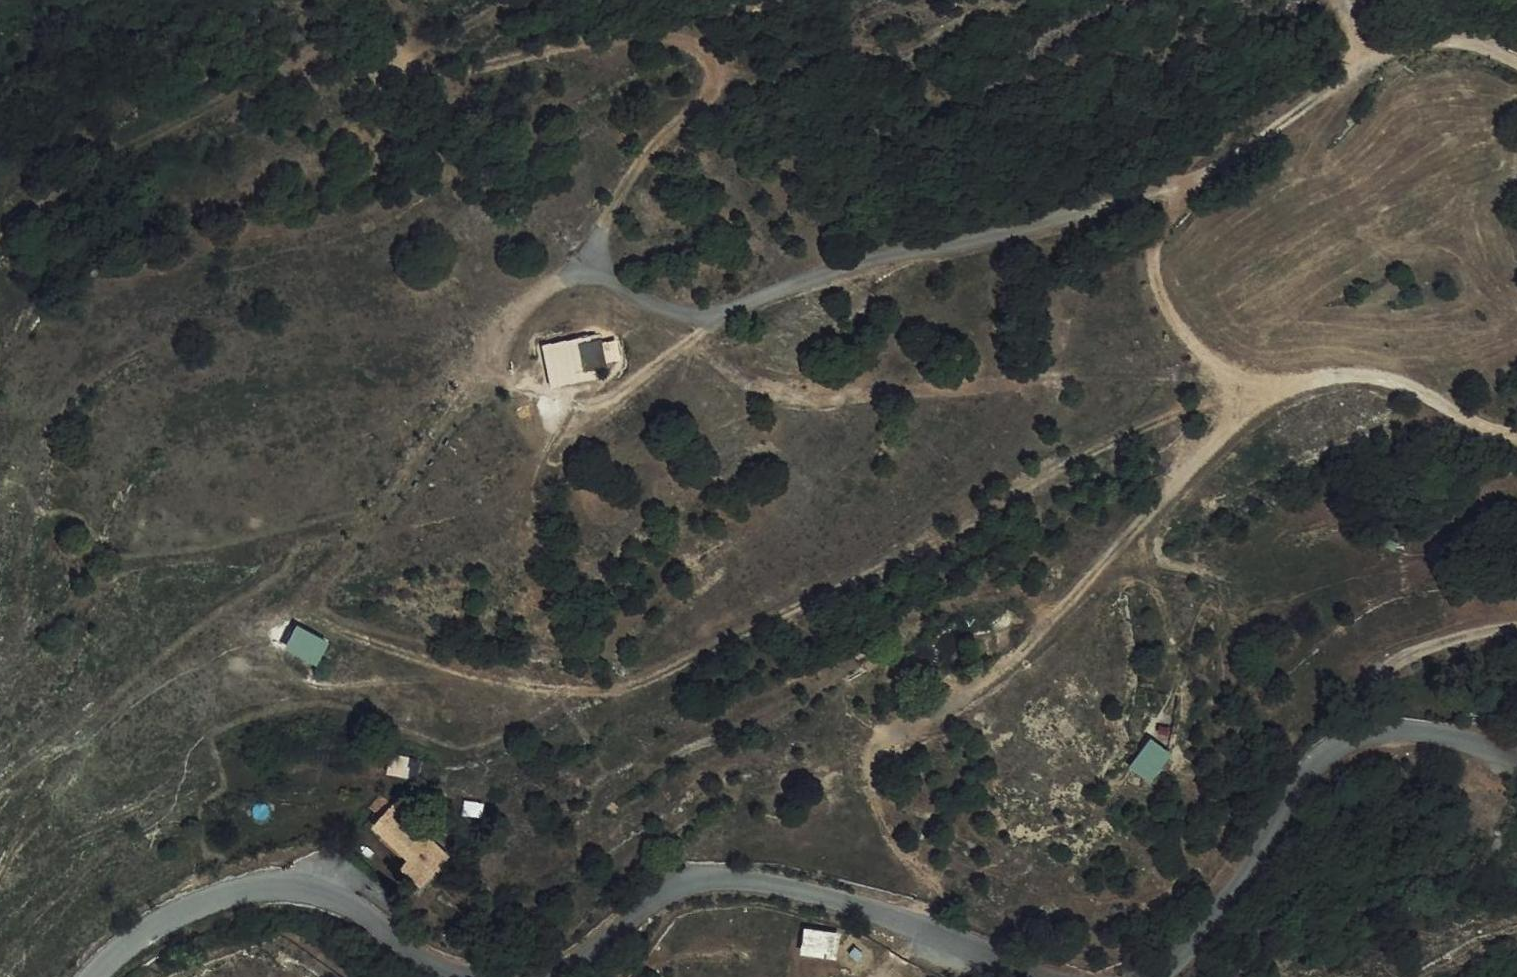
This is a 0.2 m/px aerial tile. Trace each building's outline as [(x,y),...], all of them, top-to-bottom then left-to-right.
[(596,330),(533,336),(538,386),(601,380),(596,330)] [(327,639),(295,623),(283,646),(315,662),(327,639)] [(1170,751),(1144,735),(1125,767),(1150,782),(1170,751)] [(417,886),(445,854),(390,805),(369,828),(404,860),(397,868),(417,886)] [(840,931),(803,925),(799,954),(836,960),(840,931)]
